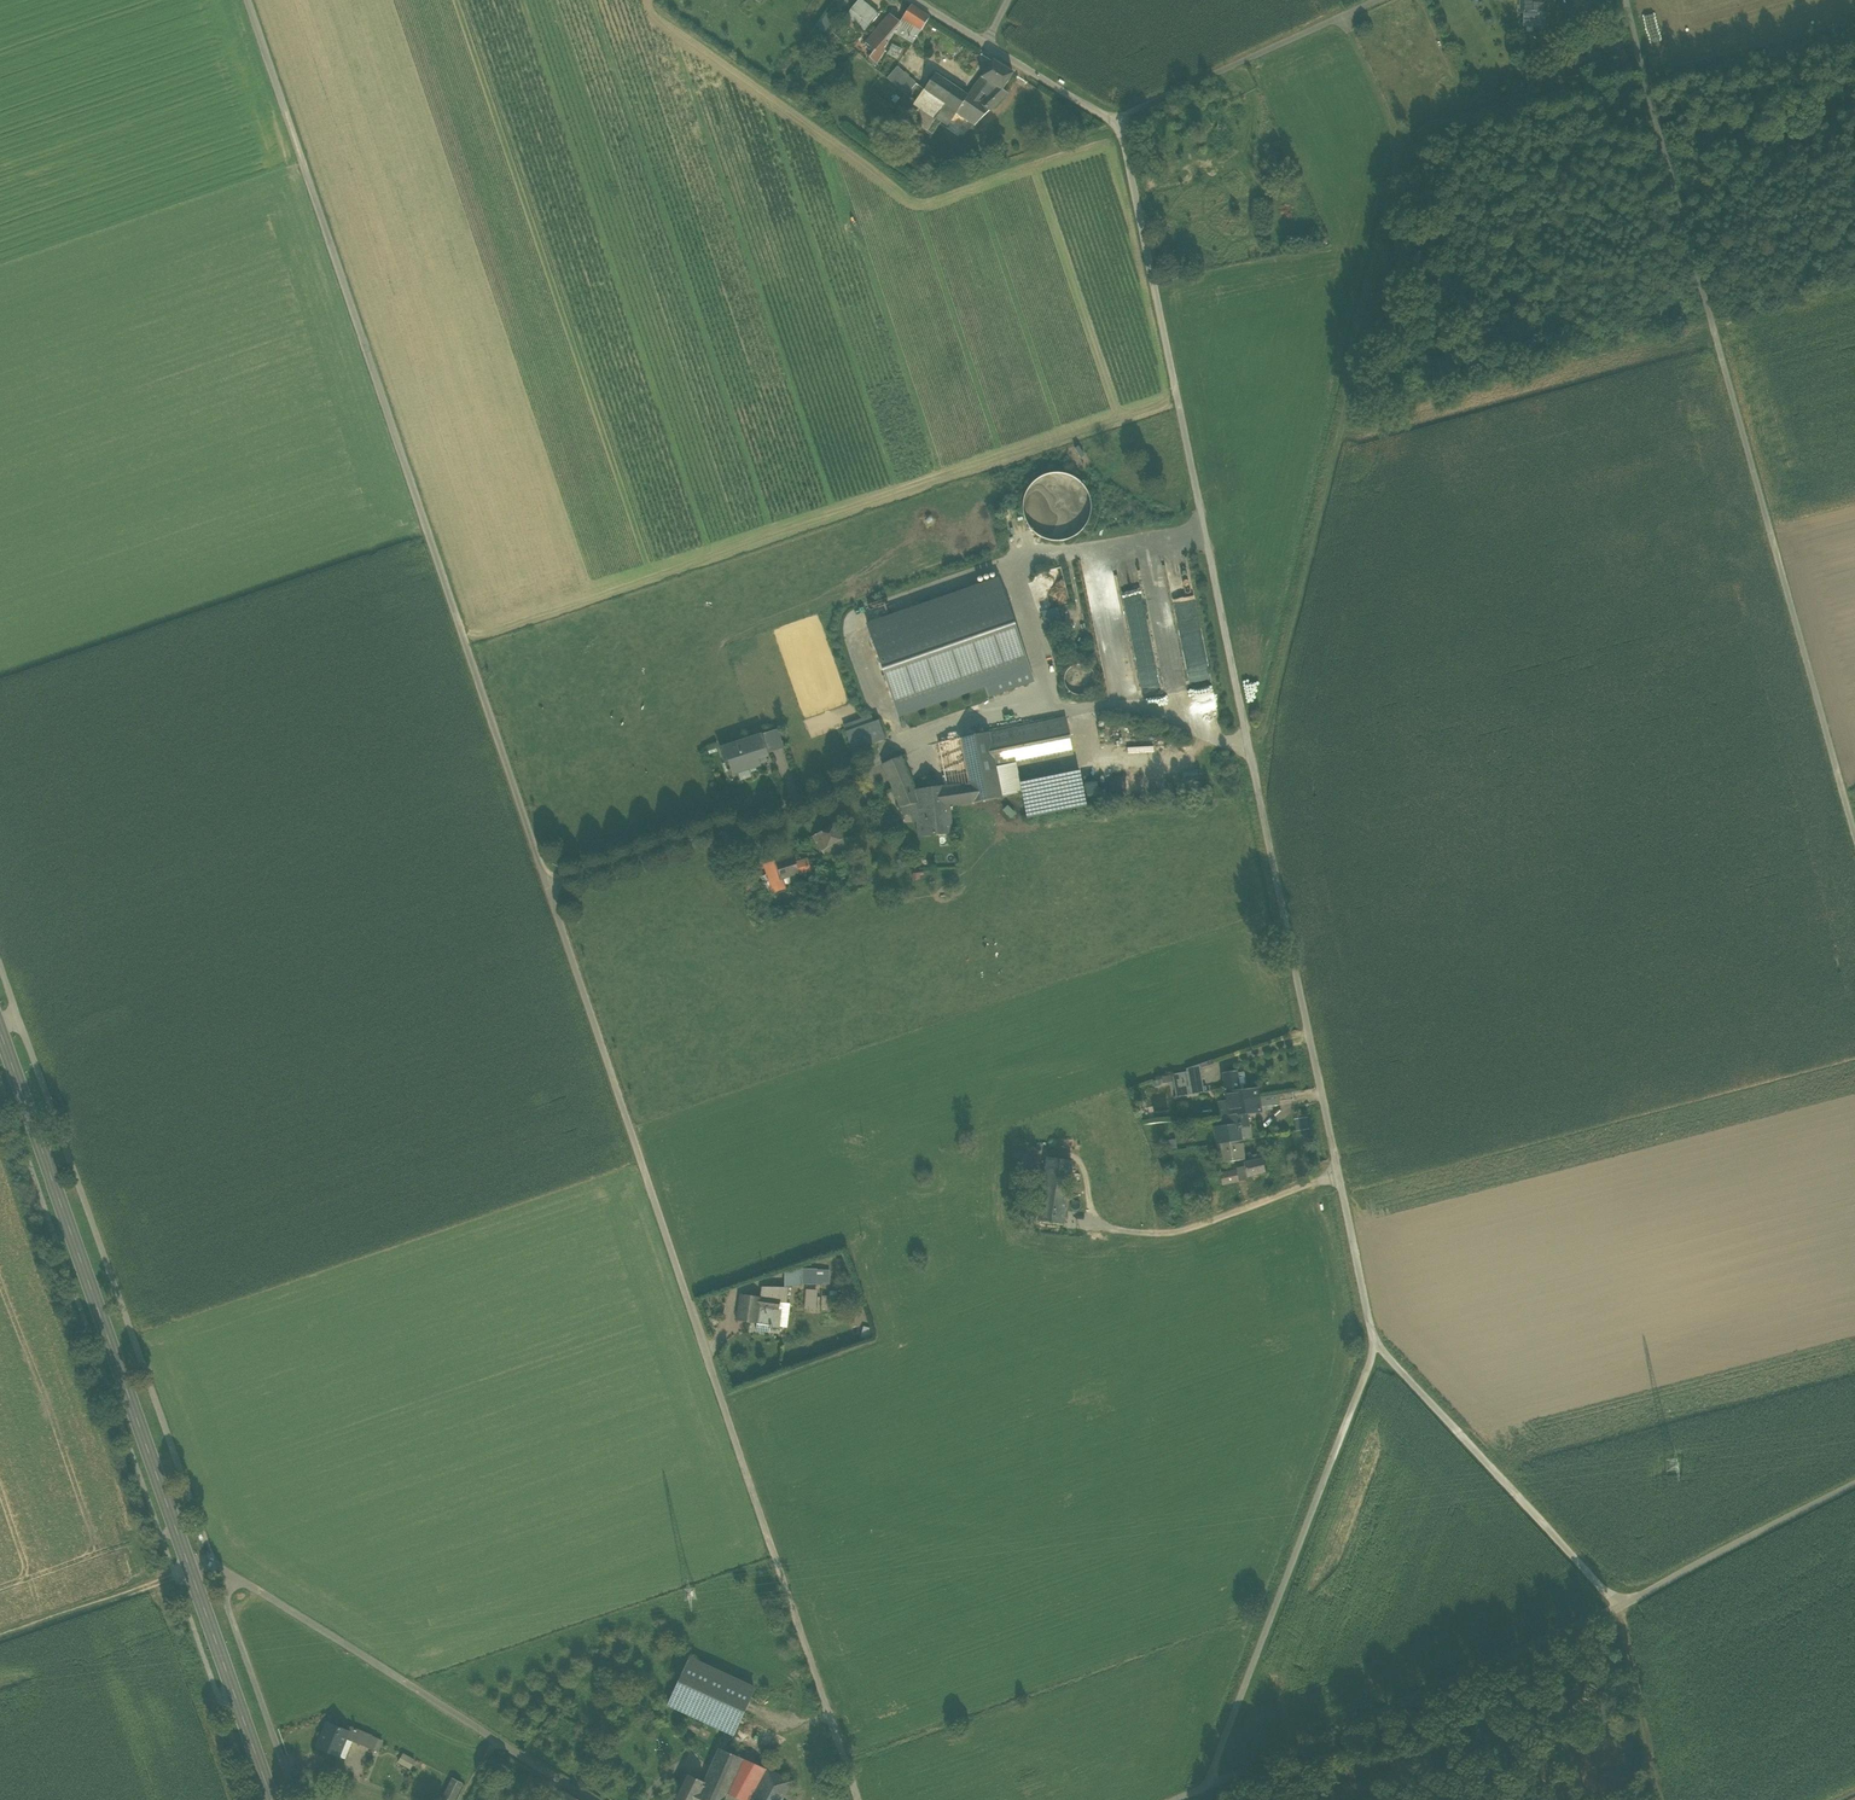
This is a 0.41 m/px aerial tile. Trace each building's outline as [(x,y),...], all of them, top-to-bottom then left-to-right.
[(848,0),(836,0),(817,27),(825,32),(848,0)] [(869,25),(879,14),(862,0),(859,0),(851,10),(869,25)] [(1520,11),(1524,11),(1524,25),(1539,25),(1539,31),(1548,31),(1548,20),(1545,20),(1545,11),(1554,11),(1555,0),(1521,0),(1520,11)] [(911,26),(921,31),(929,18),(910,6),(901,20),(911,26)] [(869,25),(851,10),(845,16),(864,32),(869,25)] [(870,58),(877,65),(884,51),(883,50),(887,45),(884,43),(892,33),(898,37),(905,40),(906,36),(906,34),(897,25),(898,24),(890,16),(875,34),(880,38),(877,41),(880,44),(873,53),(870,58)] [(911,26),(901,20),(898,24),(897,25),(906,34),(906,36),(908,38),(912,31),(911,26)] [(905,40),(913,44),(921,31),(911,26),(912,31),(908,38),(906,36),(905,40)] [(880,38),(875,34),(864,45),(873,53),(880,44),(877,41),(880,38)] [(1622,46),(1611,37),(1605,45),(1607,47),(1604,51),(1608,55),(1612,51),(1615,54),(1622,46)] [(902,49),(892,44),(886,55),(896,60),(902,49)] [(981,77),(982,78),(1002,90),(1013,73),(992,60),(981,77)] [(1563,74),(1583,71),(1582,65),(1562,68),(1563,74)] [(887,78),(906,95),(916,83),(897,66),(887,78)] [(1583,71),(1563,74),(1565,85),(1585,81),(1583,71)] [(925,90),(945,104),(957,112),(968,96),(935,73),(924,89),(925,90)] [(982,78),(968,96),(989,111),(1007,93),(1002,90),(982,78)] [(920,107),(936,118),(936,119),(945,104),(925,90),(916,104),(916,105),(920,107)] [(974,125),(989,111),(968,96),(957,112),(956,113),(974,125)] [(956,113),(957,112),(945,104),(936,119),(941,122),(947,126),(956,113)] [(911,120),(927,131),(929,129),(936,118),(920,107),(911,120)] [(941,122),(936,119),(936,118),(929,129),(934,132),(941,122)] [(1067,478),(1050,477),(1035,485),(1026,500),(1025,517),(1033,532),(1047,541),(1065,542),(1080,534),(1089,520),(1090,502),(1082,487),(1067,478)] [(1114,577),(1087,582),(1094,622),(1104,620),(1102,608),(1107,607),(1104,588),(1115,586),(1114,577)] [(985,685),(1030,670),(999,580),(867,626),(899,715),(985,685)] [(1058,608),(1041,612),(1046,628),(1062,624),(1058,608)] [(1074,641),(1065,623),(1059,626),(1068,644),(1074,641)] [(1084,664),(1076,664),(1068,668),(1064,675),(1064,683),(1068,690),(1075,695),(1083,695),(1090,691),(1094,684),(1095,676),(1091,669),(1084,664)] [(1030,670),(985,685),(989,697),(1034,682),(1030,670)] [(844,726),(846,733),(878,722),(871,716),(844,726)] [(989,733),(997,770),(1017,766),(1074,754),(1066,717),(1025,726),(989,733)] [(1001,719),(1002,728),(1014,726),(1013,718),(1001,719)] [(885,738),(879,721),(878,722),(846,733),(852,750),(885,738)] [(776,731),(761,736),(766,753),(782,748),(776,731)] [(960,738),(960,739),(969,785),(973,803),(1002,797),(997,770),(989,733),(960,738)] [(720,749),(724,761),(729,759),(733,773),(737,771),(756,765),(759,764),(757,758),(762,756),(767,754),(766,753),(761,736),(720,749)] [(938,743),(946,787),(969,785),(960,739),(938,743)] [(895,796),(900,807),(902,807),(916,804),(914,790),(915,790),(901,756),(882,764),(895,796)] [(1071,765),(1069,756),(1059,758),(1061,767),(1071,765)] [(757,770),(756,765),(737,771),(740,781),(752,777),(750,772),(757,770)] [(1020,781),(1017,766),(997,770),(1002,797),(1022,793),(1026,817),(1086,805),(1081,781),(1079,769),(1020,781)] [(973,803),(969,785),(946,787),(925,789),(928,815),(949,814),(949,807),(973,803)] [(918,821),(920,836),(951,833),(949,814),(928,815),(925,789),(915,790),(914,790),(916,804),(918,821)] [(913,822),(918,821),(916,804),(902,807),(903,816),(912,815),(913,822)] [(1016,814),(1008,805),(1002,810),(1011,819),(1016,814)] [(838,846),(841,852),(851,847),(839,823),(813,837),(820,852),(822,851),(833,845),(838,842),(840,846),(838,846)] [(837,854),(839,853),(841,852),(838,846),(840,846),(838,842),(833,845),(837,854)] [(753,843),(743,846),(745,854),(756,852),(753,843)] [(833,845),(822,851),(826,859),(841,857),(839,853),(837,854),(833,845)] [(775,862),(781,879),(799,873),(795,862),(793,856),(775,862)] [(911,864),(906,856),(896,861),(900,869),(911,864)] [(807,858),(795,862),(799,873),(799,875),(811,871),(807,858)] [(771,881),(771,882),(781,879),(775,862),(766,865),(771,881)] [(746,866),(738,869),(745,891),(754,888),(746,866)] [(783,888),(781,879),(771,882),(774,891),(783,888)] [(764,895),(774,891),(771,882),(771,881),(761,884),(764,895)] [(1186,1068),(1186,1072),(1200,1069),(1214,1064),(1212,1059),(1186,1068)] [(1184,1078),(1187,1095),(1204,1092),(1200,1069),(1186,1072),(1183,1072),(1184,1078)] [(1225,1088),(1225,1092),(1239,1090),(1238,1085),(1236,1073),(1236,1071),(1223,1073),(1225,1088)] [(1244,1072),(1236,1073),(1238,1085),(1246,1084),(1244,1072)] [(1171,1074),(1161,1076),(1163,1084),(1173,1082),(1172,1080),(1171,1074)] [(1173,1082),(1175,1097),(1187,1095),(1184,1078),(1172,1080),(1173,1082)] [(1227,1101),(1229,1115),(1243,1113),(1261,1111),(1260,1106),(1258,1097),(1257,1088),(1245,1089),(1239,1090),(1225,1092),(1227,1101)] [(1278,1094),(1279,1101),(1293,1100),(1292,1092),(1278,1094)] [(1278,1094),(1258,1097),(1260,1106),(1279,1104),(1279,1101),(1278,1094)] [(1221,1116),(1229,1115),(1227,1101),(1219,1102),(1221,1116)] [(1216,1144),(1217,1144),(1241,1141),(1239,1126),(1245,1125),(1243,1113),(1229,1115),(1231,1126),(1214,1128),(1216,1144)] [(1307,1118),(1294,1119),(1295,1131),(1309,1130),(1307,1118)] [(1250,1125),(1245,1125),(1239,1126),(1241,1141),(1253,1139),(1250,1125)] [(1176,1139),(1165,1141),(1167,1150),(1177,1149),(1176,1139)] [(1244,1160),(1241,1141),(1217,1144),(1220,1163),(1244,1160)] [(1245,1168),(1247,1176),(1265,1171),(1262,1159),(1259,1160),(1258,1154),(1249,1155),(1250,1162),(1243,1163),(1245,1168)] [(1043,1191),(1067,1195),(1069,1183),(1071,1162),(1048,1158),(1043,1191)] [(1245,1168),(1236,1170),(1220,1174),(1222,1184),(1238,1181),(1247,1178),(1247,1176),(1245,1168)] [(1039,1219),(1063,1222),(1067,1195),(1043,1191),(1039,1219)] [(803,1269),(802,1264),(785,1270),(785,1288),(803,1285),(803,1269)] [(817,1269),(803,1269),(803,1285),(817,1284),(817,1270),(817,1269)] [(780,1299),(781,1293),(781,1288),(762,1287),(761,1297),(780,1299)] [(816,1309),(817,1290),(806,1289),(804,1309),(816,1309)] [(757,1323),(770,1325),(771,1317),(778,1318),(779,1309),(760,1306),(761,1297),(742,1295),(739,1321),(757,1323)] [(837,1297),(821,1296),(821,1310),(836,1311),(837,1297)] [(779,1309),(780,1299),(761,1297),(760,1306),(779,1309)] [(787,1303),(783,1302),(782,1309),(781,1318),(780,1327),(787,1328),(790,1303),(787,1303)] [(781,1318),(778,1318),(771,1317),(770,1325),(770,1328),(780,1330),(780,1327),(781,1318)] [(770,1328),(770,1325),(757,1323),(755,1331),(769,1333),(770,1328)] [(873,1329),(863,1327),(861,1337),(870,1339),(873,1329)] [(689,1659),(669,1703),(734,1733),(754,1689),(689,1659)] [(702,1725),(690,1718),(684,1727),(696,1734),(702,1725)] [(339,1757),(346,1739),(350,1731),(349,1731),(328,1722),(318,1748),(339,1757)] [(350,1731),(346,1739),(353,1742),(358,1729),(351,1727),(349,1731),(350,1731)] [(353,1742),(374,1751),(375,1750),(379,1740),(379,1739),(372,1737),(373,1736),(358,1729),(353,1742)] [(345,1759),(353,1742),(346,1739),(339,1757),(345,1759)] [(728,1795),(744,1759),(720,1748),(704,1783),(706,1783),(699,1797),(706,1799),(726,1799),(728,1795)] [(415,1759),(403,1753),(398,1763),(410,1769),(415,1759)] [(739,1799),(752,1799),(768,1770),(744,1759),(728,1795),(739,1799)] [(793,1781),(768,1770),(752,1799),(782,1799),(793,1781)] [(699,1797),(706,1783),(704,1783),(689,1775),(676,1799),(706,1799),(699,1797)] [(449,1799),(455,1799),(463,1784),(451,1779),(442,1797),(449,1799)] [(564,1791),(558,1799),(579,1799),(564,1791)]
